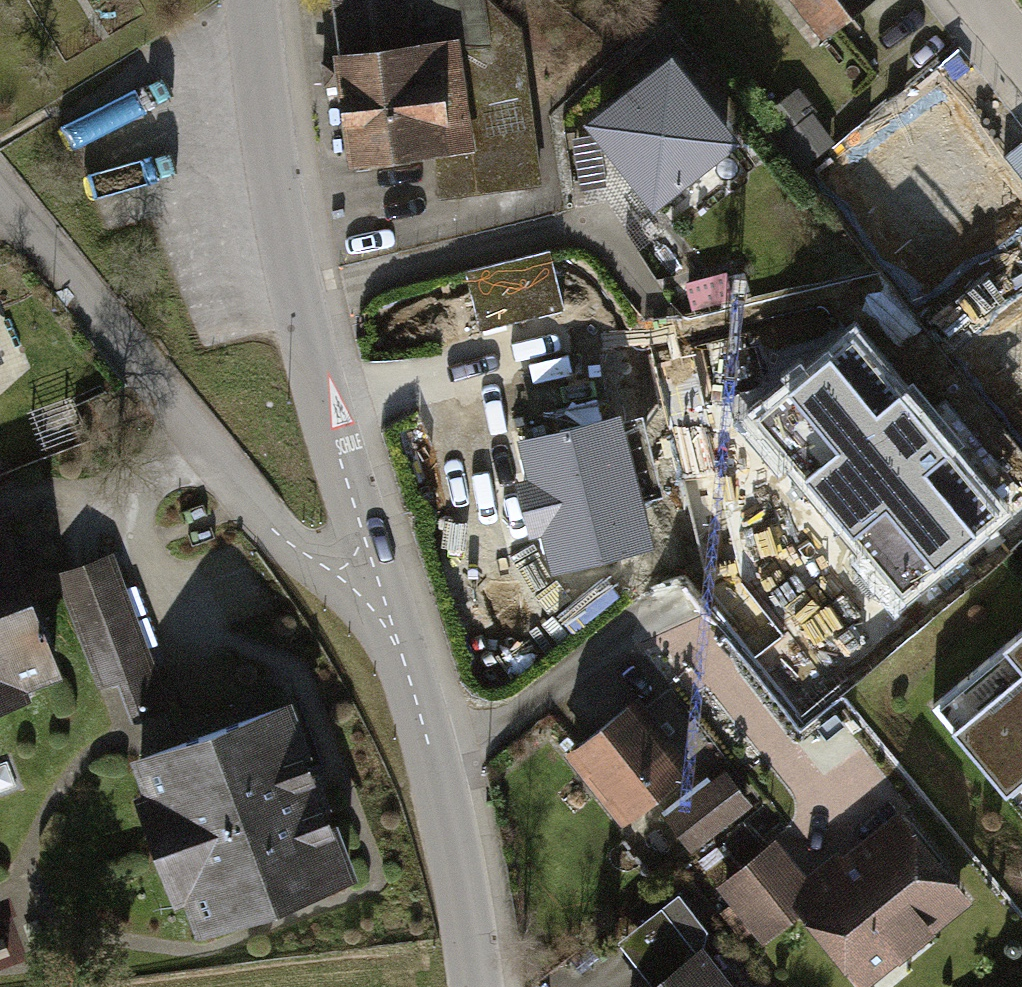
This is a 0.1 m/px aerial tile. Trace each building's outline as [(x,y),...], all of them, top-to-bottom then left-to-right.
[(351,157),(429,147),(435,192),(535,179),(514,24),(487,0),(331,0),(351,157)] [(821,46),(882,1),(882,0),(786,0),(821,46)] [(664,61),(589,120),(648,193),(723,134),(664,61)] [(942,115),(843,190),(904,271),(932,250),(946,268),(1000,228),(967,184),(984,171),(942,115)] [(553,257),(468,276),(480,330),(565,312),(553,257)] [(814,320),(760,333),(772,386),(727,397),(757,521),(790,513),(796,539),(884,518),(863,429),(842,434),(814,320)] [(611,416),(521,438),(552,564),(642,542),(611,416)] [(0,537),(0,716),(59,697),(7,534),(0,537)] [(94,614),(141,724),(180,708),(134,598),(94,614)] [(935,701),(1021,805),(1021,629),(935,701)] [(626,705),(570,751),(626,820),(683,774),(626,705)] [(289,719),(145,777),(206,929),(350,871),(289,719)] [(690,846),(746,804),(723,773),(666,815),(690,846)] [(855,980),(961,895),(899,819),(815,887),(779,843),(723,888),(767,941),(801,913),(855,980)] [(662,909),(622,940),(658,985),(655,986),(724,986),(662,909)]
